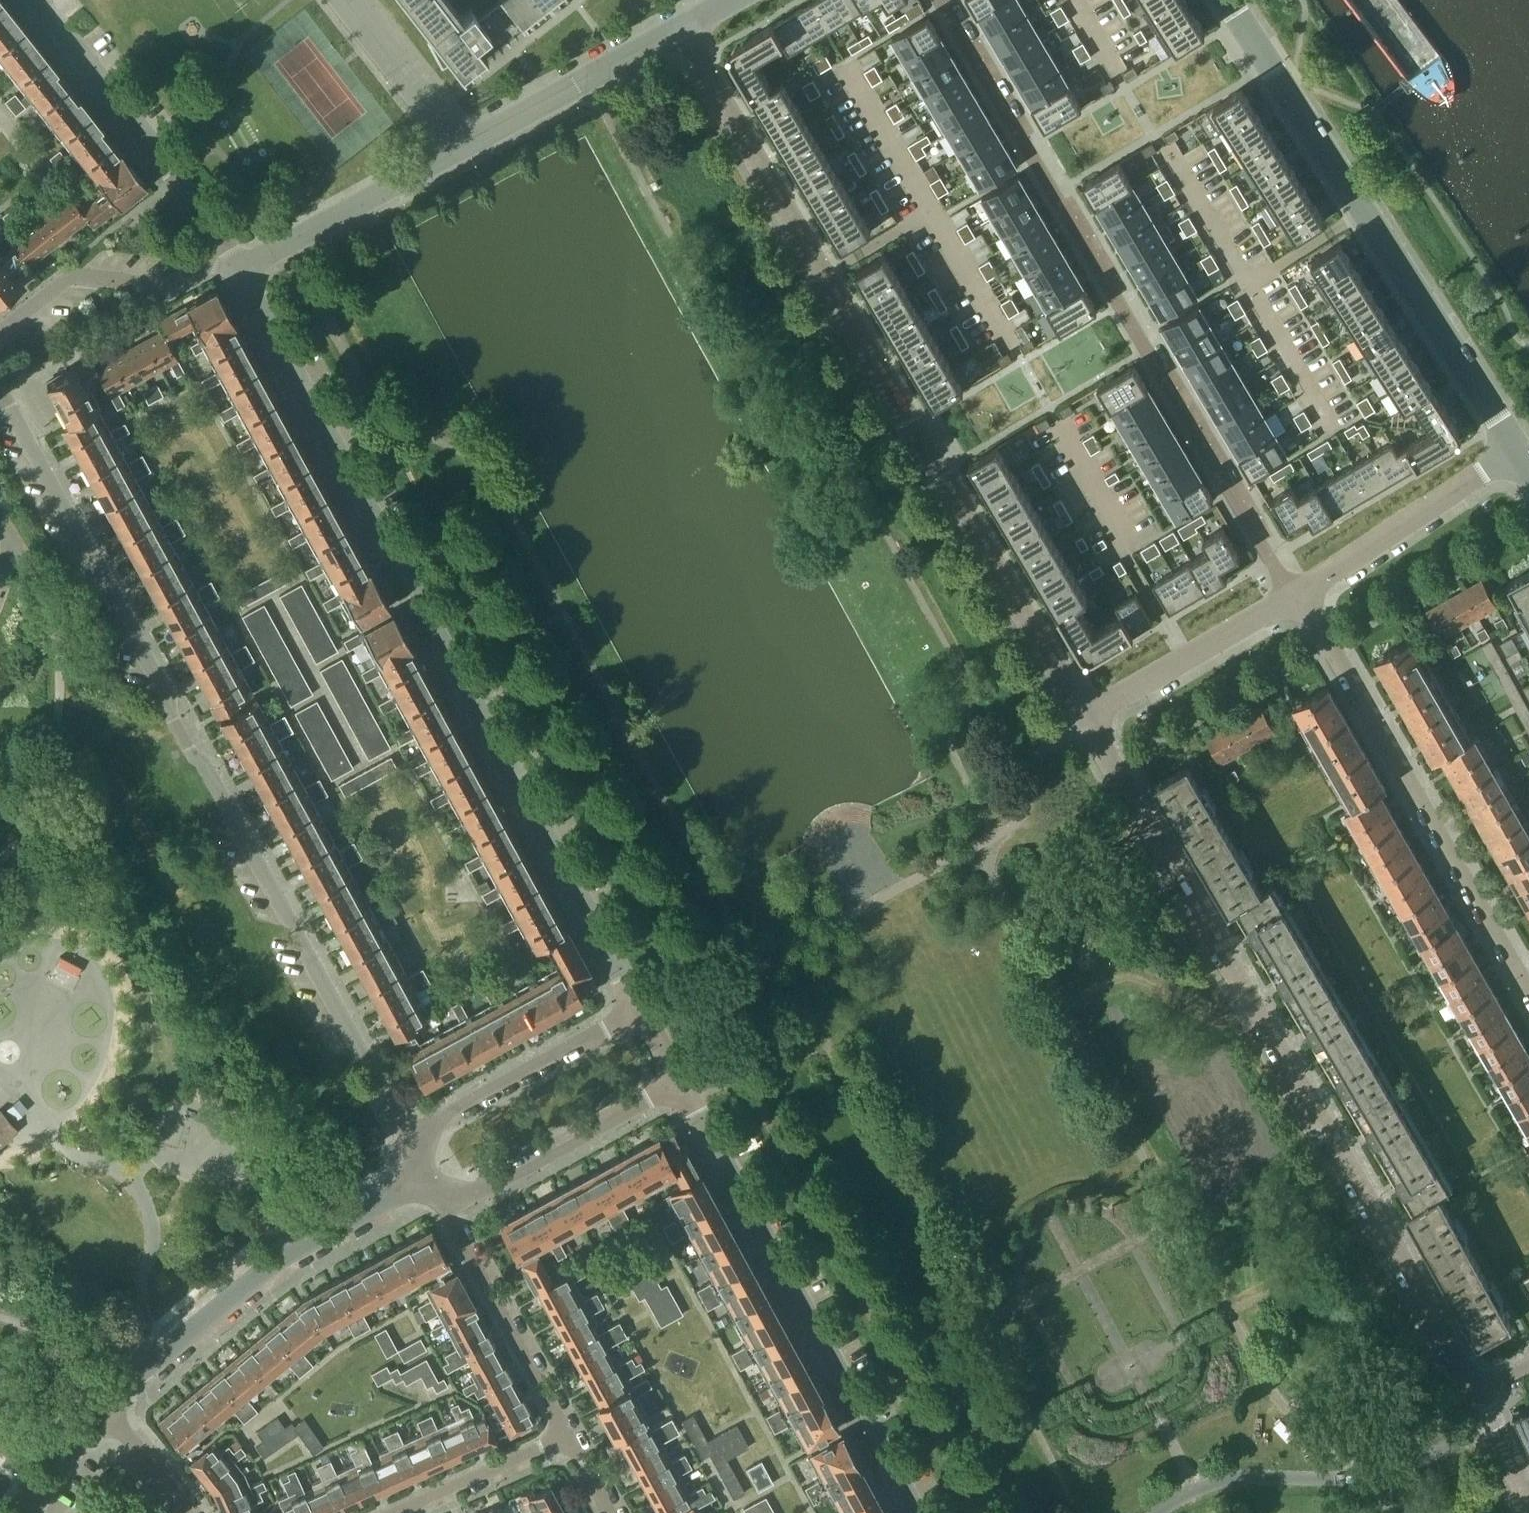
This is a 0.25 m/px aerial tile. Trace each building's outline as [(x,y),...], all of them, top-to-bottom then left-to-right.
[(14,14),(2,0),(0,0),(0,25),(14,14)] [(452,62),(479,48),(478,46),(478,47),(475,42),(488,31),(491,34),(490,34),(491,36),(518,21),(501,0),(494,0),(476,14),(471,8),(457,19),(443,0),(404,0),(432,37),(427,41),(441,68),(443,68),(452,62)] [(518,21),(522,27),(524,26),(522,24),(528,19),(529,22),(531,21),(529,18),(535,14),(536,16),(538,15),(536,13),(542,9),(543,11),(544,10),(536,0),(501,0),(518,21)] [(544,10),(543,8),(548,3),(550,5),(551,4),(550,2),(553,0),(536,0),(544,10)] [(836,0),(814,0),(812,1),(829,29),(847,18),(836,0)] [(862,0),(836,0),(847,18),(866,7),(862,0)] [(999,0),(971,0),(978,13),(999,0)] [(978,13),(989,31),(1025,10),(1019,0),(999,0),(978,13)] [(1153,9),(1167,0),(1147,0),(1153,9)] [(1186,0),(1167,0),(1153,9),(1164,27),(1192,10),(1186,0)] [(829,29),(812,1),(793,12),(810,40),(829,29)] [(1119,6),(1125,16),(1132,12),(1126,2),(1119,6)] [(1066,11),(1061,4),(1051,11),(1055,18),(1066,11)] [(1025,10),(989,31),(1000,50),(1036,29),(1025,10)] [(1192,10),(1164,27),(1156,32),(1170,54),(1178,49),(1206,31),(1192,10)] [(1059,25),(1070,18),(1066,11),(1055,18),(1059,25)] [(793,12),(775,23),(791,51),(810,40),(793,12)] [(895,19),(899,25),(911,19),(906,12),(895,19)] [(0,25),(0,54),(8,64),(36,43),(14,14),(0,25)] [(893,37),(904,56),(940,35),(929,16),(893,37)] [(886,24),(890,30),(899,25),(895,19),(886,24)] [(732,52),(758,58),(786,42),(775,23),(737,45),(737,46),(736,46),(735,46),(735,47),(734,47),(734,48),(733,49),(733,50),(732,50),(732,51),(732,52)] [(1048,48),(1036,29),(1000,50),(1011,69),(1048,48)] [(1141,29),(1135,33),(1141,43),(1148,39),(1141,29)] [(863,47),(873,41),(869,33),(859,40),(863,47)] [(951,54),(940,35),(904,56),(915,75),(951,54)] [(849,46),(853,53),(863,47),(859,40),(849,46)] [(1077,55),(1088,49),(1084,42),(1073,48),(1077,55)] [(8,64),(30,93),(58,71),(36,43),(8,64)] [(1048,48),(1011,69),(1023,88),(1059,67),(1048,48)] [(1082,62),(1092,56),(1088,49),(1077,55),(1082,62)] [(732,52),(732,53),(732,54),(731,54),(731,55),(732,55),(732,56),(732,57),(732,58),(732,59),(733,59),(733,60),(754,97),(773,86),(758,58),(732,52)] [(827,54),(820,59),(826,69),(833,65),(827,54)] [(962,72),(951,54),(915,75),(926,94),(962,72)] [(826,69),(820,59),(813,63),(819,73),(826,69)] [(875,65),(865,71),(869,78),(879,71),(875,65)] [(1128,78),(1138,71),(1134,65),(1124,71),(1128,78)] [(781,72),(785,80),(795,74),(791,66),(781,72)] [(1059,67),(1023,88),(1034,107),(1070,86),(1059,67)] [(58,71),(30,93),(53,121),(80,99),(58,71)] [(869,78),(873,84),(883,78),(879,71),(869,78)] [(962,72),(926,94),(937,113),(973,91),(962,72)] [(783,80),(773,86),(754,97),(766,115),(794,99),(783,80)] [(817,86),(814,80),(803,86),(807,92),(817,86)] [(811,98),(821,92),(817,86),(807,92),(811,98)] [(1082,106),(1070,86),(1034,107),(1046,128),(1082,106)] [(1242,88),(1206,111),(1219,131),(1227,126),(1255,108),(1242,88)] [(973,91),(937,113),(948,131),(985,110),(973,91)] [(11,107),(20,99),(15,93),(6,100),(11,107)] [(25,106),(20,99),(11,107),(16,113),(25,106)] [(53,121),(75,149),(103,128),(80,99),(53,121)] [(805,117),(794,99),(766,115),(777,134),(805,117)] [(897,102),(887,108),(891,115),(901,109),(897,102)] [(1267,127),(1255,108),(1227,126),(1239,144),(1267,127)] [(891,115),(895,122),(905,116),(901,109),(891,115)] [(985,110),(948,131),(959,150),(996,129),(985,110)] [(839,123),(833,113),(826,117),(832,127),(839,123)] [(805,117),(777,134),(788,153),(816,136),(805,117)] [(845,133),(839,123),(832,127),(839,137),(845,133)] [(1267,127),(1239,144),(1251,163),(1278,145),(1267,127)] [(103,128),(75,149),(97,178),(125,156),(103,128)] [(996,129),(959,150),(971,169),(1007,148),(996,129)] [(1175,129),(1165,135),(1169,141),(1179,135),(1175,129)] [(816,136),(788,153),(799,172),(827,155),(816,136)] [(919,139),(909,145),(913,152),(923,146),(919,139)] [(1152,142),(1142,149),(1146,155),(1156,149),(1152,142)] [(1278,145),(1251,163),(1262,181),(1290,164),(1278,145)] [(913,152),(917,159),(927,153),(923,146),(913,152)] [(1214,159),(1220,155),(1215,146),(1208,150),(1214,159)] [(1018,166),(1007,148),(971,169),(982,188),(1018,166)] [(55,164),(65,156),(60,149),(50,157),(55,164)] [(849,154),(855,164),(861,160),(855,150),(849,154)] [(827,155),(799,172),(810,191),(838,174),(827,155)] [(1220,155),(1214,159),(1222,171),(1228,166),(1220,155)] [(65,156),(55,164),(61,171),(70,163),(65,156)] [(107,190),(113,197),(140,176),(125,156),(97,178),(107,190)] [(861,175),(867,171),(861,160),(855,164),(861,175)] [(1083,183),(1096,204),(1132,182),(1120,162),(1083,183)] [(1290,164),(1262,181),(1274,200),(1302,182),(1290,164)] [(987,191),(1021,173),(1018,168),(984,186),(987,191)] [(849,193),(838,174),(810,191),(821,209),(849,193)] [(993,215),(1030,194),(1018,175),(982,197),(993,215)] [(113,197),(119,206),(147,184),(140,176),(113,197)] [(935,189),(945,183),(941,177),(931,183),(935,189)] [(1171,184),(1168,178),(1157,184),(1161,190),(1171,184)] [(53,191),(46,181),(39,187),(46,196),(53,191)] [(1132,182),(1096,204),(1107,223),(1143,201),(1132,182)] [(1302,182),(1274,200),(1286,218),(1314,201),(1302,182)] [(935,189),(939,196),(949,190),(945,183),(935,189)] [(1236,196),(1242,192),(1237,183),(1231,188),(1236,196)] [(1166,198),(1176,192),(1171,184),(1161,190),(1166,198)] [(46,196),(39,187),(32,192),(39,201),(46,196)] [(883,198),(877,187),(871,191),(877,201),(883,198)] [(107,190),(81,211),(87,219),(93,227),(119,206),(113,197),(107,190)] [(1242,192),(1236,196),(1243,208),(1250,204),(1242,192)] [(821,209),(832,228),(860,211),(849,193),(821,209)] [(1030,194),(993,215),(1004,234),(1041,213),(1030,194)] [(87,219),(81,211),(69,195),(54,207),(72,231),(87,219)] [(883,212),(889,208),(883,198),(877,201),(883,212)] [(1154,220),(1143,201),(1107,223),(1118,242),(1154,220)] [(1314,201),(1286,218),(1298,237),(1325,219),(1314,201)] [(23,214),(16,205),(9,210),(16,219),(23,214)] [(54,207),(39,219),(57,242),(72,231),(54,207)] [(16,219),(9,210),(2,215),(10,224),(16,219)] [(872,230),(860,211),(832,228),(843,247),(872,230)] [(1052,232),(1041,213),(1004,234),(1016,253),(1052,232)] [(1193,221),(1190,215),(1179,221),(1183,227),(1193,221)] [(57,242),(39,219),(24,230),(43,254),(57,242)] [(1154,220),(1118,242),(1129,260),(1165,239),(1154,220)] [(1258,233),(1265,229),(1259,220),(1253,224),(1258,233)] [(1188,235),(1198,229),(1193,221),(1183,227),(1188,235)] [(968,222),(958,228),(962,236),(972,230),(968,222)] [(1265,229),(1258,233),(1265,244),(1272,240),(1265,229)] [(9,242),(16,252),(17,251),(29,265),(43,254),(24,230),(9,242)] [(962,236),(966,242),(976,236),(972,230),(962,236)] [(1052,232),(1016,253),(1027,272),(1063,251),(1052,232)] [(1165,239),(1129,260),(1140,279),(1176,258),(1165,239)] [(1352,261),(1340,242),(1312,260),(1324,278),(1352,261)] [(921,261),(914,249),(907,253),(914,265),(921,261)] [(3,262),(0,264),(0,300),(20,284),(35,272),(29,265),(17,251),(16,252),(3,262)] [(1063,251),(1027,272),(1038,291),(1074,269),(1063,251)] [(1215,258),(1212,252),(1201,258),(1205,264),(1215,258)] [(897,273),(885,254),(857,270),(868,289),(897,273)] [(1176,258),(1140,279),(1151,298),(1188,277),(1176,258)] [(1209,272),(1220,266),(1215,258),(1205,264),(1209,272)] [(990,260),(980,266),(984,273),(994,267),(990,260)] [(919,274),(926,270),(921,261),(914,265),(919,274)] [(1363,279),(1352,261),(1324,278),(1336,297),(1363,279)] [(984,273),(988,279),(998,273),(994,267),(984,273)] [(1085,288),(1074,269),(1038,291),(1049,310),(1085,288)] [(908,291),(897,273),(868,289),(879,308),(908,291)] [(1188,277),(1151,298),(1163,317),(1199,296),(1188,277)] [(1375,297),(1363,279),(1336,297),(1347,315),(1375,297)] [(1296,297),(1302,293),(1296,283),(1290,287),(1296,297)] [(942,298),(936,286),(929,290),(936,302),(942,298)] [(1085,288),(1049,310),(1061,330),(1098,309),(1085,288)] [(216,289),(201,298),(219,331),(234,322),(216,289)] [(908,291),(879,308),(891,327),(919,310),(908,291)] [(1302,293),(1296,297),(1302,307),(1309,303),(1302,293)] [(1012,297),(1002,303),(1006,310),(1016,304),(1012,297)] [(1387,316),(1375,297),(1347,315),(1359,333),(1387,316)] [(184,307),(194,324),(202,339),(219,331),(201,298),(184,307)] [(941,311),(948,307),(942,298),(936,302),(941,311)] [(1243,305),(1239,298),(1228,304),(1232,311),(1243,305)] [(1016,304),(1006,310),(1010,316),(1020,310),(1016,304)] [(1163,326),(1174,344),(1210,323),(1199,304),(1163,326)] [(1236,317),(1246,311),(1243,305),(1232,311),(1236,317)] [(156,322),(161,331),(166,340),(194,324),(184,307),(156,322)] [(919,310),(891,327),(902,346),(930,329),(919,310)] [(1399,334),(1387,316),(1359,333),(1371,352),(1399,334)] [(1311,325),(1317,334),(1324,330),(1318,320),(1311,325)] [(219,371),(252,354),(234,322),(219,331),(202,339),(191,345),(196,354),(207,348),(219,371)] [(1221,342),(1210,323),(1174,344),(1185,363),(1221,342)] [(964,335),(958,324),(951,328),(957,339),(964,335)] [(913,365),(941,348),(930,329),(902,346),(913,365)] [(1324,330),(1317,334),(1324,344),(1331,340),(1324,330)] [(166,340),(161,331),(144,340),(159,368),(169,362),(176,374),(182,371),(166,340)] [(1410,353),(1399,334),(1371,352),(1383,370),(1410,353)] [(963,348),(970,344),(964,335),(957,339),(963,348)] [(1265,342),(1261,335),(1250,341),(1254,348),(1265,342)] [(1031,338),(1021,345),(1025,351),(1035,344),(1031,338)] [(144,340),(128,349),(143,377),(159,368),(144,340)] [(1233,361),(1221,342),(1185,363),(1196,382),(1233,361)] [(1258,355),(1268,348),(1265,342),(1254,348),(1258,355)] [(913,365),(924,384),(952,367),(941,348),(913,365)] [(143,377),(128,349),(111,358),(126,386),(143,377)] [(1009,352),(998,358),(1002,364),(1012,358),(1009,352)] [(1422,371),(1410,353),(1383,370),(1394,389),(1422,371)] [(237,403),(269,385),(252,354),(219,371),(203,380),(208,388),(224,380),(237,403)] [(1340,371),(1346,367),(1340,357),(1333,362),(1340,371)] [(95,367),(96,367),(91,358),(46,382),(60,407),(88,392),(103,384),(95,367)] [(111,358),(96,367),(95,367),(103,384),(116,408),(124,404),(117,391),(126,386),(111,358)] [(1233,361),(1196,382),(1207,401),(1244,379),(1233,361)] [(961,362),(952,367),(924,384),(936,404),(965,388),(973,383),(961,362)] [(1110,405),(1146,383),(1135,365),(1099,386),(1110,405)] [(1346,367),(1340,371),(1346,381),(1353,377),(1346,367)] [(1434,389),(1422,371),(1394,389),(1406,407),(1415,401),(1434,389)] [(1287,379),(1283,372),(1272,379),(1276,385),(1287,379)] [(1255,398),(1244,379),(1207,401),(1219,420),(1255,398)] [(1280,392),(1291,386),(1287,379),(1276,385),(1280,392)] [(1157,402),(1146,383),(1110,405),(1121,424),(1157,402)] [(163,395),(157,384),(150,388),(156,399),(163,395)] [(254,434),(286,417),(269,385),(237,403),(219,412),(224,420),(241,411),(254,434)] [(148,403),(156,399),(150,388),(142,392),(148,403)] [(1458,428),(1434,389),(1415,401),(1434,430),(1460,436),(1460,435),(1460,434),(1460,433),(1460,432),(1459,430),(1459,429),(1458,428)] [(63,425),(93,410),(97,408),(88,392),(60,407),(68,421),(62,425),(63,425)] [(1357,402),(1362,409),(1372,402),(1367,396),(1357,402)] [(1266,417),(1255,398),(1219,420),(1230,438),(1266,417)] [(1157,402),(1121,424),(1132,443),(1168,421),(1157,402)] [(1376,409),(1372,402),(1362,409),(1366,415),(1376,409)] [(1070,404),(1059,410),(1062,415),(1073,409),(1070,404)] [(105,432),(93,410),(63,425),(218,710),(249,693),(235,668),(253,658),(245,643),(227,653),(201,606),(219,596),(210,579),(192,589),(166,542),(184,532),(176,516),(157,527),(131,479),(150,468),(141,453),(122,464),(109,440),(129,429),(124,421),(105,432)] [(1298,422),(1309,416),(1305,410),(1295,416),(1298,422)] [(1303,429),(1313,423),(1309,416),(1298,422),(1303,429)] [(271,466),(303,449),(286,417),(254,434),(237,443),(242,452),(259,443),(271,466)] [(1047,417),(1036,423),(1040,430),(1051,423),(1047,417)] [(1266,417),(1230,438),(1241,457),(1277,436),(1266,417)] [(1180,440),(1168,421),(1132,443),(1143,461),(1180,440)] [(1355,423),(1345,429),(1349,436),(1359,430),(1357,427),(1355,423)] [(1370,433),(1364,423),(1357,427),(1359,430),(1363,437),(1370,433)] [(1460,436),(1434,430),(1409,445),(1420,463),(1455,443),(1456,442),(1457,441),(1458,440),(1459,439),(1459,437),(1460,436)] [(1088,446),(1098,440),(1094,434),(1084,440),(1088,446)] [(1288,455),(1277,436),(1241,457),(1252,476),(1288,455)] [(1333,446),(1328,439),(1318,445),(1322,452),(1333,446)] [(999,445),(970,462),(982,483),(1011,466),(1019,461),(1007,440),(999,445)] [(1098,440),(1088,446),(1092,453),(1102,447),(1098,440)] [(1180,440),(1143,461),(1154,480),(1191,459),(1180,440)] [(1398,451),(1392,442),(1373,453),(1390,481),(1420,463),(1409,445),(1398,451)] [(1318,445),(1308,451),(1312,458),(1322,452),(1318,445)] [(289,498),(320,480),(303,449),(271,466),(254,475),(258,482),(275,473),(289,498)] [(1390,481),(1373,453),(1354,464),(1371,492),(1390,481)] [(1202,478),(1191,459),(1154,480),(1166,499),(1202,478)] [(1295,468),(1291,461),(1282,466),(1286,473),(1295,468)] [(1045,471),(1039,462),(1033,466),(1038,475),(1045,471)] [(1371,492),(1354,464),(1335,475),(1352,503),(1371,492)] [(1011,466),(982,483),(994,501),(1022,485),(1011,466)] [(1282,466),(1270,473),(1275,480),(1286,473),(1282,466)] [(1051,482),(1045,471),(1038,475),(1044,486),(1051,482)] [(1110,484),(1120,478),(1116,471),(1106,477),(1110,484)] [(1352,503),(1335,475),(1316,486),(1333,515),(1352,503)] [(1214,498),(1202,478),(1166,499),(1178,520),(1214,498)] [(306,529),(338,512),(320,480),(289,498),(272,507),(277,515),(293,506),(306,529)] [(1022,485),(994,501),(1005,520),(1033,503),(1022,485)] [(1316,486),(1297,498),(1308,516),(1314,526),(1333,515),(1316,486)] [(1297,498),(1291,487),(1273,498),(1289,527),(1308,516),(1297,498)] [(148,492),(151,499),(157,496),(154,489),(148,492)] [(1054,503),(1060,513),(1067,509),(1061,499),(1054,503)] [(1044,522),(1033,503),(1005,520),(1016,539),(1044,522)] [(1066,523),(1073,519),(1067,509),(1060,513),(1066,523)] [(323,561),(355,543),(338,512),(306,529),(289,538),(293,546),(310,537),(323,561)] [(1191,520),(1197,530),(1198,530),(1196,526),(1207,520),(1203,513),(1191,520)] [(1191,520),(1178,527),(1185,538),(1197,530),(1191,520)] [(1055,541),(1044,522),(1016,539),(1027,558),(1055,541)] [(1211,549),(1222,567),(1240,556),(1223,527),(1205,538),(1211,549)] [(1174,530),(1160,538),(1166,549),(1180,540),(1174,530)] [(1089,546),(1083,536),(1076,540),(1082,550),(1089,546)] [(1104,537),(1094,543),(1098,550),(1108,544),(1104,537)] [(1055,541),(1027,558),(1038,577),(1066,560),(1055,541)] [(1155,541),(1142,549),(1148,559),(1161,551),(1155,541)] [(340,592),(372,575),(355,543),(323,561),(307,570),(311,577),(327,568),(340,592)] [(1222,567),(1211,549),(1192,560),(1208,588),(1228,577),(1222,567)] [(1120,574),(1127,570),(1121,559),(1114,563),(1120,574)] [(1078,579),(1066,560),(1038,577),(1049,596),(1078,579)] [(1192,560),(1172,571),(1189,600),(1208,588),(1192,560)] [(1100,565),(1090,570),(1094,577),(1104,572),(1100,565)] [(293,577),(288,567),(280,571),(286,581),(293,577)] [(279,585),(286,581),(280,571),(273,575),(279,585)] [(1189,600),(1172,571),(1153,583),(1170,611),(1189,600)] [(1509,582),(1528,617),(1528,571),(1509,582)] [(279,585),(273,575),(265,579),(271,590),(279,585)] [(358,625),(390,607),(372,575),(340,592),(324,601),(328,609),(345,600),(358,625)] [(264,594),(271,590),(265,579),(258,583),(264,594)] [(1078,579),(1049,596),(1060,614),(1079,603),(1089,598),(1078,579)] [(1483,580),(1464,590),(1478,615),(1497,605),(1483,580)] [(264,594),(258,583),(251,587),(256,598),(264,594)] [(301,583),(291,589),(295,597),(305,591),(301,583)] [(249,602),(256,598),(251,587),(243,591),(249,602)] [(291,589),(280,595),(284,603),(295,597),(291,589)] [(1464,590),(1446,600),(1460,626),(1478,615),(1464,590)] [(249,602),(243,591),(236,595),(242,606),(249,602)] [(305,591),(295,597),(299,604),(309,598),(305,591)] [(1136,593),(1118,604),(1123,613),(1134,632),(1153,621),(1136,593)] [(295,597),(284,603),(288,610),(299,604),(295,597)] [(309,598),(299,604),(303,611),(313,605),(309,598)] [(1441,636),(1460,626),(1446,600),(1427,611),(1441,636)] [(253,609),(257,616),(268,610),(264,603),(253,609)] [(1060,614),(1082,651),(1083,652),(1084,653),(1085,654),(1086,655),(1087,655),(1088,656),(1095,630),(1079,603),(1060,614)] [(299,604),(288,610),(292,617),(303,611),(299,604)] [(313,605),(303,611),(307,619),(318,613),(313,605)] [(242,615),(246,622),(257,616),(253,609),(242,615)] [(257,616),(261,624),(272,618),(268,610),(257,616)] [(303,611),(292,617),(296,625),(307,619),(303,611)] [(318,613),(307,619),(311,626),(322,620),(318,613)] [(1134,632),(1123,613),(1095,630),(1088,656),(1090,656),(1091,656),(1092,656),(1094,656),(1095,655),(1097,654),(1134,632)] [(379,663),(411,646),(393,614),(345,640),(349,647),(366,638),(379,663)] [(257,616),(246,622),(250,630),(261,624),(257,616)] [(1507,625),(1502,617),(1494,622),(1499,630),(1507,625)] [(261,624),(265,631),(276,625),(272,618),(261,624)] [(307,619),(296,625),(300,632),(311,626),(307,619)] [(322,620),(311,626),(315,633),(326,628),(322,620)] [(250,630),(254,637),(265,631),(261,624),(250,630)] [(265,631),(269,639),(280,633),(276,625),(265,631)] [(311,626),(300,632),(304,639),(315,633),(311,626)] [(1481,640),(1490,635),(1484,627),(1476,631),(1481,640)] [(326,628),(315,633),(319,641),(330,635),(326,628)] [(265,631),(254,637),(258,645),(269,639),(265,631)] [(269,639),(273,646),(284,640),(280,633),(269,639)] [(315,633),(304,639),(308,647),(319,641),(315,633)] [(330,635),(319,641),(323,648),(334,642),(330,635)] [(258,645),(262,652),(273,646),(269,639),(258,645)] [(1395,690),(1428,672),(1410,639),(1377,658),(1383,669),(1388,678),(1395,690)] [(1491,639),(1481,645),(1528,733),(1528,709),(1491,639)] [(273,646),(277,654),(288,648),(284,640),(273,646)] [(319,641),(308,647),(312,654),(323,648),(319,641)] [(334,642),(323,648),(327,656),(338,650),(334,642)] [(1453,656),(1461,651),(1456,643),(1448,648),(1453,656)] [(273,646),(262,652),(266,660),(277,654),(273,646)] [(397,695),(428,678),(411,646),(379,663),(362,673),(366,681),(384,671),(397,695)] [(277,654),(281,661),(292,655),(288,648),(277,654)] [(323,648),(312,654),(316,662),(327,656),(323,648)] [(1522,657),(1518,650),(1506,655),(1510,663),(1522,657)] [(266,660),(270,667),(281,661),(277,654),(266,660)] [(281,661),(285,669),(296,663),(292,655),(281,661)] [(331,663),(335,671),(346,665),(342,657),(331,663)] [(281,661),(270,667),(274,675),(285,669),(281,661)] [(285,669),(289,676),(300,670),(296,663),(285,669)] [(335,671),(331,663),(320,669),(324,676),(335,671)] [(339,678),(350,672),(346,665),(335,671),(339,678)] [(274,675),(278,682),(289,676),(285,669),(274,675)] [(289,676),(293,683),(304,678),(300,670),(289,676)] [(328,684),(339,678),(335,671),(324,676),(328,684)] [(339,678),(343,686),(354,680),(350,672),(339,678)] [(1447,705),(1428,672),(1395,690),(1402,702),(1402,703),(1407,712),(1407,711),(1414,723),(1447,705)] [(289,676),(278,682),(282,689),(293,683),(289,676)] [(293,683),(297,691),(308,685),(304,678),(293,683)] [(343,686),(339,678),(328,684),(332,691),(343,686)] [(445,709),(428,678),(397,695),(380,704),(385,712),(401,703),(414,726),(445,709)] [(347,693),(358,687),(354,680),(343,686),(347,693)] [(282,689),(286,697),(297,691),(293,683),(282,689)] [(312,692),(308,685),(297,691),(301,698),(312,692)] [(336,699),(347,693),(343,686),(332,691),(336,699)] [(1328,686),(1295,705),(1314,739),(1347,720),(1339,706),(1340,705),(1334,696),(1334,697),(1328,686)] [(347,693),(351,700),(362,695),(358,687),(347,693)] [(290,704),(301,698),(297,691),(286,697),(290,704)] [(351,700),(347,693),(336,699),(340,706),(351,700)] [(355,708),(366,702),(362,695),(351,700),(355,708)] [(266,724),(253,700),(222,717),(239,749),(288,722),(284,715),(266,724)] [(310,713),(321,708),(317,700),(306,706),(310,713)] [(345,714),(355,708),(351,700),(340,706),(345,714)] [(355,708),(359,715),(370,709),(366,702),(355,708)] [(1276,730),(1270,719),(1262,705),(1243,716),(1257,741),(1276,730)] [(1467,739),(1466,738),(1447,705),(1414,723),(1423,740),(1428,749),(1429,749),(1435,760),(1442,756),(1441,754),(1467,739)] [(295,712),(299,719),(310,713),(306,706),(295,712)] [(310,713),(314,721),(325,715),(321,708),(310,713)] [(359,715),(355,708),(345,714),(349,721),(359,715)] [(363,723),(374,717),(370,709),(359,715),(363,723)] [(432,758),(463,741),(445,709),(414,726),(397,736),(402,745),(419,735),(432,758)] [(314,721),(310,713),(299,719),(303,727),(314,721)] [(318,728),(329,722),(325,715),(314,721),(318,728)] [(353,729),(363,723),(359,715),(349,721),(353,729)] [(1224,726),(1238,752),(1257,741),(1243,716),(1224,726)] [(363,723),(367,730),(378,724),(374,717),(363,723)] [(1347,720),(1314,739),(1334,773),(1367,754),(1359,739),(1354,730),(1353,730),(1347,720)] [(307,734),(318,728),(314,721),(303,727),(307,734)] [(239,749),(256,780),(287,763),(274,739),(292,730),(288,722),(239,749)] [(318,728),(322,736),(333,730),(329,722),(318,728)] [(367,730),(363,723),(353,729),(357,736),(367,730)] [(371,738),(382,732),(378,724),(367,730),(371,738)] [(1206,736),(1214,750),(1220,761),(1238,752),(1224,726),(1206,736)] [(322,736),(318,728),(307,734),(311,741),(322,736)] [(326,743),(337,737),(333,730),(322,736),(326,743)] [(361,743),(371,738),(367,730),(357,736),(361,743)] [(371,738),(375,745),(386,739),(382,732),(371,738)] [(1473,734),(1466,738),(1467,739),(1441,754),(1442,756),(1448,766),(1449,765),(1453,773),(1452,774),(1460,787),(1493,769),(1473,734)] [(315,749),(326,743),(322,736),(311,741),(315,749)] [(326,743),(330,750),(341,745),(337,737),(326,743)] [(361,743),(365,751),(375,745),(371,738),(361,743)] [(375,745),(380,753),(390,747),(386,739),(375,745)] [(480,773),(463,741),(432,758),(415,767),(419,776),(436,766),(449,790),(480,773)] [(1287,751),(1282,742),(1275,746),(1280,754),(1287,751)] [(330,750),(326,743),(315,749),(319,756),(330,750)] [(334,758),(345,752),(341,745),(330,750),(334,758)] [(369,758),(380,753),(375,745),(365,751),(369,758)] [(323,764),(334,758),(330,750),(319,756),(323,764)] [(334,758),(338,765),(349,759),(345,752),(334,758)] [(1367,754),(1334,773),(1353,806),(1379,791),(1386,787),(1380,777),(1375,767),(1375,768),(1367,754)] [(397,767),(390,756),(383,760),(389,771),(397,767)] [(323,764),(327,771),(338,765),(334,758),(323,764)] [(338,765),(342,772),(353,767),(349,759),(338,765)] [(1258,768),(1253,759),(1246,763),(1251,772),(1258,768)] [(382,775),(389,771),(383,760),(376,764),(382,775)] [(256,780),(274,812),(324,785),(320,778),(301,788),(287,763),(256,780)] [(374,779),(382,775),(376,764),(368,768),(374,779)] [(331,778),(342,772),(338,765),(327,771),(331,778)] [(1177,821),(1193,847),(1225,828),(1188,765),(1155,784),(1171,810),(1170,811),(1177,822),(1177,821)] [(367,783),(374,779),(368,768),(361,772),(367,783)] [(1240,778),(1235,769),(1228,773),(1233,782),(1240,778)] [(1479,821),(1512,802),(1493,769),(1460,787),(1470,804),(1475,811),(1474,812),(1479,821)] [(359,787),(367,783),(361,772),(353,776),(359,787)] [(466,821),(498,804),(480,773),(449,790),(433,799),(437,806),(453,797),(466,821)] [(352,791),(359,787),(353,776),(346,780),(352,791)] [(345,795),(352,791),(346,780),(339,784),(345,795)] [(274,812),(291,844),(322,827),(309,804),(328,793),(324,785),(274,812)] [(1353,806),(1346,810),(1366,844),(1399,825),(1390,809),(1389,810),(1384,802),(1385,802),(1379,791),(1353,806)] [(1528,837),(1528,832),(1512,802),(1479,821),(1486,833),(1487,833),(1491,840),(1491,841),(1499,855),(1528,837)] [(484,853),(515,836),(498,804),(466,821),(450,830),(454,838),(471,829),(484,853)] [(1366,844),(1385,878),(1418,859),(1409,843),(1408,843),(1404,836),(1404,835),(1399,825),(1366,844)] [(335,850),(322,827),(291,844),(308,876),(358,849),(353,840),(335,850)] [(1230,911),(1237,907),(1263,890),(1225,828),(1193,847),(1208,873),(1208,874),(1214,885),(1214,884),(1230,911)] [(501,885),(532,868),(515,836),(484,853),(467,862),(472,870),(488,861),(501,885)] [(1518,888),(1528,882),(1528,837),(1499,855),(1508,871),(1509,871),(1513,878),(1512,879),(1518,888)] [(308,876),(326,908),(357,891),(344,867),(362,857),(358,849),(308,876)] [(1385,878),(1404,911),(1437,892),(1431,881),(1430,881),(1425,874),(1426,873),(1418,859),(1385,878)] [(532,868),(501,885),(486,893),(490,902),(506,893),(519,916),(550,899),(532,868)] [(486,880),(477,885),(481,891),(490,886),(486,880)] [(1518,888),(1525,900),(1528,906),(1528,882),(1518,888)] [(1263,890),(1237,907),(1248,926),(1251,926),(1255,935),(1255,937),(1266,956),(1301,936),(1271,886),(1263,890)] [(326,908),(343,939),(393,912),(389,903),(369,914),(357,891),(326,908)] [(1404,911),(1423,945),(1456,926),(1447,910),(1446,910),(1442,903),(1443,902),(1437,892),(1404,911)] [(536,948),(545,943),(567,931),(550,899),(519,916),(503,925),(507,933),(523,924),(536,948)] [(343,939),(360,971),(391,954),(378,930),(398,919),(393,912),(343,939)] [(1423,945),(1442,978),(1476,959),(1469,948),(1468,948),(1464,941),(1465,940),(1456,926),(1423,945)] [(557,972),(565,968),(582,959),(567,931),(545,943),(558,967),(555,968),(557,972)] [(1285,988),(1296,1007),(1330,986),(1301,936),(1266,956),(1278,976),(1280,977),(1285,985),(1285,988)] [(404,977),(391,954),(360,971),(378,1003),(427,976),(423,967),(404,977)] [(589,971),(582,959),(565,968),(577,990),(588,985),(582,975),(589,971)] [(1442,978),(1462,1012),(1495,993),(1486,977),(1485,978),(1480,970),(1481,969),(1476,959),(1442,978)] [(557,972),(534,985),(551,1015),(582,999),(577,990),(565,968),(557,972)] [(395,1035),(397,1034),(426,1018),(413,994),(432,984),(427,976),(378,1003),(395,1035)] [(501,978),(493,983),(520,1032),(551,1015),(534,985),(512,997),(501,978)] [(473,1018),(489,1049),(520,1032),(493,983),(484,988),(494,1007),(473,1018)] [(1330,986),(1296,1007),(1307,1026),(1310,1027),(1315,1036),(1314,1038),(1325,1057),(1360,1037),(1330,986)] [(1503,1007),(1495,993),(1462,1012),(1481,1045),(1514,1026),(1507,1015),(1507,1016),(1502,1008),(1503,1007)] [(465,1023),(442,1035),(459,1065),(489,1049),(473,1018),(463,1000),(455,1005),(465,1023)] [(436,1013),(429,1017),(433,1024),(440,1021),(436,1013)] [(1500,1079),(1528,1062),(1528,1052),(1524,1044),(1523,1045),(1519,1037),(1520,1036),(1514,1026),(1481,1045),(1500,1079)] [(435,1078),(459,1065),(442,1035),(418,1048),(435,1078)] [(1344,1088),(1355,1108),(1390,1087),(1360,1037),(1325,1057),(1337,1077),(1339,1077),(1344,1086),(1344,1088)] [(418,1048),(413,1039),(401,1045),(420,1080),(427,1082),(435,1078),(418,1048)] [(1519,1112),(1528,1106),(1528,1062),(1500,1079),(1519,1112)] [(1374,1139),(1385,1158),(1420,1137),(1390,1087),(1355,1108),(1366,1127),(1369,1128),(1374,1136),(1374,1139)] [(1519,1112),(1528,1130),(1528,1106),(1519,1112)] [(17,1130),(0,1110),(0,1145),(17,1130)] [(377,1128),(363,1136),(366,1141),(364,1142),(365,1144),(367,1143),(370,1148),(384,1140),(377,1128)] [(1414,1208),(1416,1210),(1442,1196),(1451,1191),(1420,1137),(1385,1158),(1396,1178),(1398,1178),(1404,1187),(1403,1189),(1414,1208)] [(660,1139),(628,1156),(645,1187),(677,1169),(665,1149),(660,1139)] [(677,1169),(684,1184),(701,1175),(686,1147),(684,1148),(680,1141),(665,1149),(677,1169)] [(628,1156),(596,1173),(622,1221),(630,1217),(620,1200),(645,1187),(628,1156)] [(622,1221),(596,1173),(564,1191),(581,1221),(605,1208),(614,1226),(622,1221)] [(667,1233),(718,1206),(701,1175),(684,1184),(671,1191),(683,1215),(663,1226),(667,1233)] [(564,1191),(532,1208),(549,1239),(558,1256),(567,1252),(557,1234),(581,1221),(564,1191)] [(1475,1257),(1442,1196),(1416,1210),(1414,1208),(1407,1212),(1422,1239),(1428,1251),(1428,1250),(1442,1275),(1475,1257)] [(692,1231),(705,1254),(735,1238),(718,1206),(667,1233),(671,1242),(692,1231)] [(529,1249),(549,1239),(532,1208),(512,1218),(529,1249)] [(517,1256),(529,1249),(512,1218),(500,1225),(517,1256)] [(453,1267),(450,1262),(432,1228),(415,1237),(432,1267),(437,1265),(441,1274),(453,1267)] [(387,1252),(404,1283),(432,1267),(415,1237),(387,1252)] [(702,1297),(752,1270),(735,1238),(705,1254),(718,1278),(698,1289),(702,1297)] [(387,1252),(359,1268),(376,1298),(404,1283),(387,1252)] [(536,1293),(540,1291),(553,1283),(537,1254),(520,1263),(536,1293)] [(661,1287),(645,1257),(623,1269),(639,1299),(645,1296),(661,1325),(683,1314),(667,1284),(661,1287)] [(1512,1323),(1475,1257),(1442,1275),(1457,1303),(1464,1315),(1479,1341),(1512,1323)] [(691,1261),(683,1265),(687,1273),(695,1268),(691,1261)] [(553,1283),(540,1291),(549,1307),(576,1292),(571,1284),(588,1274),(584,1267),(553,1283)] [(376,1298),(359,1268),(331,1283),(359,1331),(370,1325),(360,1307),(376,1298)] [(728,1297),(739,1318),(770,1302),(752,1270),(702,1297),(708,1307),(728,1297)] [(466,1288),(456,1271),(430,1285),(436,1296),(419,1305),(422,1312),(466,1288)] [(1519,1280),(1528,1299),(1528,1275),(1519,1280)] [(359,1331),(331,1283),(303,1298),(325,1326),(344,1316),(354,1334),(359,1331)] [(475,1304),(466,1288),(422,1312),(415,1316),(419,1323),(444,1310),(448,1319),(475,1304)] [(580,1300),(576,1292),(549,1307),(558,1322),(601,1298),(597,1291),(580,1300)] [(301,1346),(325,1326),(303,1298),(277,1319),(301,1346)] [(601,1298),(558,1322),(566,1338),(593,1324),(588,1315),(605,1306),(601,1298)] [(736,1360),(786,1334),(770,1302),(739,1318),(752,1341),(732,1352),(736,1360)] [(483,1320),(475,1304),(448,1319),(431,1328),(435,1335),(452,1326),(457,1335),(483,1320)] [(725,1315),(716,1320),(720,1326),(729,1321),(725,1315)] [(301,1346),(277,1319),(252,1340),(276,1367),(287,1357),(300,1373),(313,1363),(300,1347),(301,1346)] [(492,1337),(483,1320),(457,1335),(462,1344),(445,1353),(449,1360),(492,1337)] [(598,1333),(593,1324),(566,1338),(575,1354),(623,1328),(619,1321),(598,1333)] [(379,1341),(390,1335),(385,1328),(375,1334),(379,1341)] [(623,1328),(575,1354),(584,1370),(610,1356),(605,1347),(627,1335),(623,1328)] [(760,1357),(773,1381),(804,1365),(786,1334),(736,1360),(740,1368),(760,1357)] [(394,1342),(390,1335),(379,1341),(383,1349),(394,1342)] [(420,1337),(413,1342),(419,1352),(426,1348),(420,1337)] [(470,1358),(475,1367),(501,1353),(492,1337),(449,1360),(444,1363),(448,1371),(470,1358)] [(226,1362),(250,1388),(276,1367),(252,1340),(226,1362)] [(398,1350),(394,1342),(383,1349),(387,1356),(398,1350)] [(411,1356),(419,1352),(413,1342),(405,1346),(411,1356)] [(404,1361),(411,1356),(405,1346),(398,1350),(404,1361)] [(510,1369),(501,1353),(475,1367),(479,1376),(463,1385),(467,1392),(474,1388),(510,1369)] [(615,1365),(610,1356),(584,1370),(593,1387),(635,1362),(632,1356),(615,1365)] [(429,1363),(426,1358),(415,1364),(418,1369),(429,1363)] [(635,1362),(593,1387),(602,1403),(629,1388),(623,1380),(645,1368),(640,1360),(635,1362)] [(250,1388),(226,1362),(201,1383),(225,1410),(230,1406),(243,1421),(257,1409),(244,1394),(250,1388)] [(421,1375),(432,1369),(429,1363),(418,1369),(421,1375)] [(392,1376),(390,1371),(386,1364),(379,1369),(385,1380),(392,1376)] [(418,1369),(415,1364),(408,1368),(414,1379),(421,1375),(418,1369)] [(771,1424),(821,1397),(804,1365),(773,1381),(786,1405),(767,1415),(771,1424)] [(397,1366),(390,1371),(392,1376),(396,1381),(403,1377),(400,1372),(397,1366)] [(414,1379),(408,1368),(400,1372),(403,1377),(407,1383),(414,1379)] [(385,1380),(379,1369),(371,1373),(378,1384),(385,1380)] [(435,1374),(432,1369),(421,1375),(424,1380),(435,1374)] [(487,1390),(493,1400),(519,1385),(510,1369),(474,1388),(478,1396),(487,1390)] [(427,1386),(433,1383),(438,1380),(435,1374),(424,1380),(427,1386)] [(438,1380),(433,1383),(437,1391),(448,1385),(443,1377),(438,1380)] [(629,1388),(633,1395),(651,1386),(647,1378),(629,1388)] [(219,1415),(225,1410),(201,1383),(175,1404),(200,1431),(211,1421),(217,1429),(225,1422),(219,1415)] [(528,1401),(519,1385),(493,1400),(497,1409),(491,1412),(495,1419),(528,1401)] [(629,1388),(602,1403),(597,1405),(615,1438),(620,1436),(646,1421),(647,1421),(629,1388)] [(767,1388),(759,1393),(762,1399),(771,1394),(767,1388)] [(808,1445),(839,1429),(821,1397),(771,1424),(775,1431),(794,1420),(808,1445)] [(449,1427),(461,1455),(478,1448),(461,1408),(458,1401),(450,1405),(458,1423),(449,1427)] [(537,1418),(528,1401),(495,1419),(499,1426),(505,1423),(510,1433),(537,1418)] [(1525,1431),(1528,1430),(1528,1403),(1514,1408),(1525,1431)] [(200,1431),(175,1404),(158,1418),(161,1424),(165,1426),(186,1451),(196,1443),(191,1438),(200,1431)] [(461,1408),(478,1448),(496,1440),(483,1412),(473,1416),(468,1404),(461,1408)] [(445,1463),(461,1455),(449,1427),(440,1431),(437,1425),(432,1413),(424,1416),(445,1463)] [(707,1440),(692,1414),(681,1420),(702,1457),(709,1453),(734,1497),(745,1491),(726,1458),(748,1446),(736,1424),(707,1440)] [(415,1442),(427,1471),(445,1463),(424,1416),(417,1420),(425,1438),(415,1442)] [(285,1427),(277,1417),(270,1421),(278,1432),(285,1427)] [(650,1429),(646,1421),(620,1436),(630,1454),(671,1432),(669,1427),(676,1424),(672,1417),(650,1429)] [(299,1433),(309,1426),(304,1418),(294,1425),(299,1433)] [(278,1432),(270,1421),(263,1426),(271,1437),(278,1432)] [(299,1433),(294,1425),(291,1422),(285,1427),(292,1438),(299,1433)] [(271,1437),(263,1426),(256,1431),(263,1441),(271,1437)] [(303,1439),(314,1432),(309,1426),(299,1433),(303,1439)] [(292,1438),(285,1427),(278,1432),(285,1442),(292,1438)] [(410,1478),(427,1471),(415,1442),(405,1447),(397,1428),(390,1432),(410,1478)] [(271,1437),(278,1447),(285,1442),(278,1432),(271,1437)] [(308,1446),(319,1439),(314,1432),(303,1439),(308,1446)] [(381,1457),(394,1486),(410,1478),(390,1432),(382,1435),(391,1453),(381,1457)] [(671,1432),(630,1454),(639,1471),(665,1456),(658,1444),(673,1435),(671,1432)] [(810,1495),(860,1468),(843,1436),(812,1453),(825,1476),(806,1487),(810,1495)] [(271,1452),(278,1447),(271,1437),(263,1441),(271,1452)] [(377,1493),(394,1486),(381,1457),(372,1462),(362,1438),(354,1442),(356,1448),(377,1493)] [(319,1439),(308,1446),(313,1453),(323,1446),(319,1439)] [(190,1460),(192,1464),(201,1475),(202,1477),(232,1453),(234,1451),(229,1445),(226,1446),(221,1451),(213,1441),(192,1459),(190,1460)] [(271,1452),(263,1441),(257,1446),(264,1457),(271,1452)] [(202,1477),(205,1480),(212,1489),(213,1490),(241,1475),(245,1473),(235,1461),(237,1459),(246,1452),(241,1445),(234,1451),(232,1453),(202,1477)] [(348,1472),(361,1500),(377,1493),(356,1448),(349,1451),(355,1462),(357,1468),(348,1472)] [(668,1461),(665,1456),(639,1471),(648,1487),(690,1464),(684,1453),(668,1461)] [(344,1508),(361,1500),(348,1472),(339,1476),(337,1470),(331,1458),(324,1462),(344,1508)] [(773,1482),(761,1460),(746,1468),(758,1490),(773,1482)] [(326,1512),(332,1512),(344,1508),(324,1462),(316,1465),(324,1483),(315,1487),(326,1512)] [(690,1464),(648,1487),(657,1503),(683,1489),(675,1476),(692,1467),(690,1464)] [(315,1487),(306,1491),(296,1468),(288,1471),(291,1477),(306,1512),(326,1512),(315,1487)] [(845,1512),(853,1512),(877,1500),(860,1468),(810,1495),(814,1502),(833,1491),(845,1512)] [(213,1490),(214,1491),(220,1506),(221,1508),(260,1490),(266,1487),(263,1480),(253,1485),(250,1486),(245,1473),(241,1475),(213,1490)] [(286,1512),(306,1512),(291,1477),(283,1480),(291,1498),(282,1502),(286,1512)] [(683,1489),(657,1503),(662,1512),(678,1512),(713,1494),(710,1489),(713,1488),(709,1481),(685,1494),(683,1489)] [(525,1512),(530,1512),(557,1498),(550,1485),(535,1493),(532,1488),(521,1494),(529,1510),(524,1512),(525,1512)] [(223,1512),(252,1512),(257,1511),(253,1502),(263,1497),(260,1490),(221,1508),(223,1512)] [(678,1512),(696,1512),(693,1508),(714,1496),(713,1494),(678,1512)] [(766,1496),(744,1508),(747,1512),(775,1512),(766,1496)] [(557,1498),(530,1512),(565,1512),(557,1498)] [(877,1500),(853,1512),(885,1512),(877,1500)]
